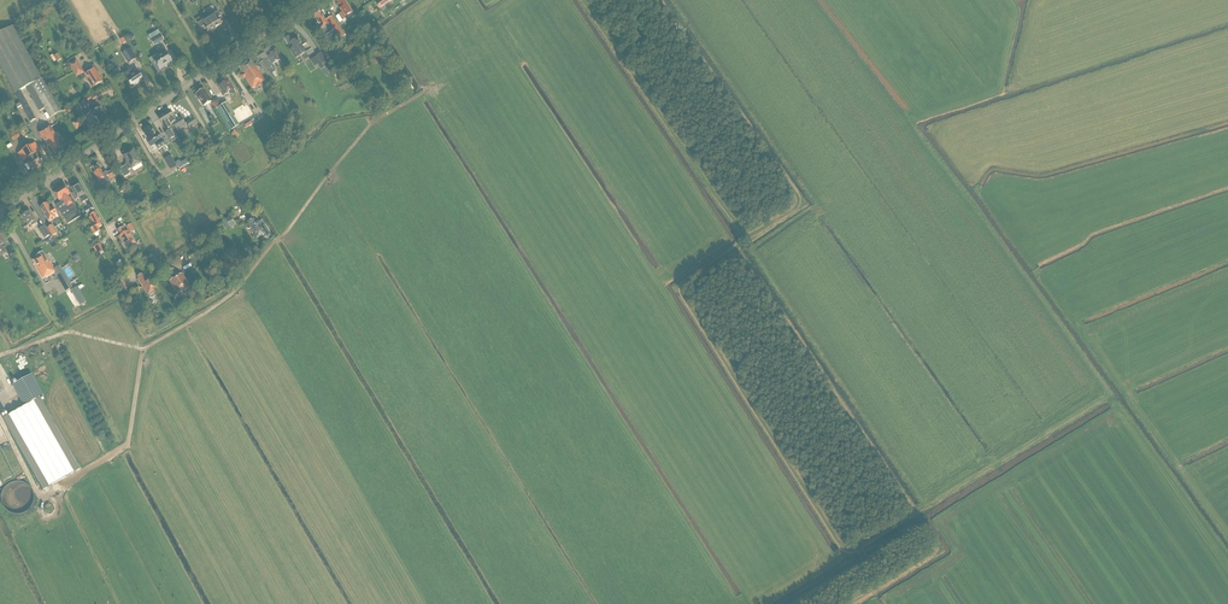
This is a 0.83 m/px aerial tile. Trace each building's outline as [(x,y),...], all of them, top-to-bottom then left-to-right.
[(352,12),(344,0),(339,0),(338,1),(347,15),(352,12)] [(389,2),(392,0),(380,0),(376,3),(379,8),(389,2)] [(218,11),(208,17),(215,28),(221,24),(218,18),(221,16),(218,11)] [(332,17),(325,21),(320,13),(314,17),(319,25),(318,26),(317,26),(320,30),(324,36),(334,30),(339,39),(344,36),(332,17)] [(204,26),(208,32),(215,28),(208,17),(198,23),(201,28),(204,26)] [(20,103),(22,106),(31,122),(36,119),(21,91),(26,88),(40,111),(45,108),(50,118),(62,112),(43,78),(42,79),(14,26),(0,33),(0,64),(20,103)] [(154,45),(164,40),(160,33),(150,39),(154,45)] [(299,55),(305,52),(297,39),(295,41),(291,35),(285,39),(290,46),(292,45),(294,48),(290,50),(294,56),(298,54),(299,55)] [(268,59),(264,61),(259,64),(271,82),(275,79),(272,74),(276,72),(276,69),(273,64),(280,60),(275,52),(273,53),(270,48),(264,52),(268,59)] [(127,54),(125,56),(129,63),(136,59),(130,49),(126,52),(127,54)] [(171,60),(166,52),(154,60),(159,70),(168,64),(167,63),(171,60)] [(321,54),(317,56),(323,65),(327,62),(321,54)] [(84,73),(76,60),(68,65),(76,78),(84,73)] [(238,68),(252,89),(261,83),(264,81),(251,60),(238,68)] [(90,70),(84,74),(85,75),(90,83),(91,82),(94,87),(101,83),(102,82),(97,73),(99,72),(95,65),(94,66),(89,69),(90,70)] [(138,83),(139,84),(144,81),(137,71),(133,74),(130,69),(123,73),(127,79),(127,80),(131,87),(138,83)] [(225,76),(220,79),(223,84),(219,86),(225,95),(234,90),(225,76)] [(204,89),(196,94),(200,99),(198,100),(203,107),(212,102),(204,89)] [(93,111),(94,110),(87,100),(79,105),(86,115),(92,112),(93,111)] [(227,102),(215,110),(229,133),(239,126),(234,117),(235,116),(235,115),(227,102)] [(92,112),(93,113),(92,114),(95,118),(96,118),(101,125),(109,120),(106,115),(105,116),(100,108),(94,112),(93,111),(92,112)] [(168,121),(169,121),(171,124),(173,123),(177,129),(185,123),(182,118),(176,121),(169,111),(163,114),(168,121)] [(166,130),(167,129),(168,131),(165,133),(168,138),(169,140),(175,137),(170,130),(172,129),(171,127),(167,122),(168,121),(163,114),(158,118),(162,124),(166,130)] [(190,128),(197,124),(193,117),(186,122),(190,128)] [(80,118),(73,122),(77,129),(84,125),(80,118)] [(43,131),(39,133),(48,147),(49,146),(55,155),(63,150),(57,141),(58,140),(50,126),(42,131),(43,131)] [(151,127),(145,130),(148,134),(146,135),(150,142),(148,143),(151,148),(155,145),(158,150),(165,145),(160,136),(157,137),(151,127)] [(18,132),(10,136),(13,141),(20,137),(18,132)] [(34,155),(40,152),(35,143),(18,154),(23,162),(28,159),(29,161),(27,163),(31,170),(41,164),(36,157),(35,158),(34,155)] [(128,170),(141,162),(139,157),(138,158),(133,150),(124,156),(128,162),(127,162),(126,164),(127,165),(119,169),(124,178),(130,174),(128,170)] [(170,170),(177,166),(171,156),(164,160),(170,170)] [(97,165),(93,167),(96,173),(95,174),(99,181),(101,184),(102,187),(110,183),(109,180),(115,177),(112,171),(107,174),(106,172),(103,173),(101,169),(100,169),(97,165)] [(82,203),(88,200),(85,194),(79,183),(71,188),(77,198),(79,197),(82,203)] [(57,207),(61,214),(68,224),(80,216),(76,209),(73,204),(73,203),(68,195),(70,194),(64,186),(54,192),(59,201),(60,200),(62,204),(57,207)] [(47,203),(40,208),(49,222),(56,218),(55,216),(57,214),(53,207),(51,209),(47,203)] [(32,226),(37,223),(35,221),(35,220),(29,211),(22,216),(28,225),(31,224),(32,226)] [(94,234),(95,234),(99,232),(100,230),(98,228),(102,226),(99,222),(101,221),(99,218),(98,219),(95,213),(90,215),(91,217),(90,217),(94,224),(90,227),(92,231),(94,234)] [(231,216),(225,219),(226,219),(222,221),(227,230),(230,228),(231,228),(236,225),(231,216)] [(251,228),(252,230),(257,238),(264,233),(267,238),(271,236),(265,226),(261,228),(258,222),(256,224),(253,219),(248,222),(249,224),(246,225),(246,226),(246,227),(247,228),(248,229),(249,229),(251,228)] [(135,231),(131,224),(127,226),(131,233),(134,231),(135,231)] [(43,227),(39,230),(45,239),(50,235),(44,226),(43,227)] [(57,234),(52,226),(48,228),(53,236),(57,234)] [(119,236),(124,245),(129,242),(131,244),(135,242),(128,231),(127,232),(124,227),(118,230),(121,235),(119,236)] [(0,233),(0,236),(4,242),(8,249),(11,247),(2,232),(0,233)] [(98,254),(104,250),(100,243),(94,247),(98,254)] [(197,257),(199,255),(196,251),(188,256),(190,259),(196,256),(197,257)] [(56,276),(65,291),(72,287),(59,266),(54,269),(46,255),(45,256),(43,252),(36,256),(37,257),(33,260),(35,264),(34,265),(43,279),(46,277),(47,278),(52,275),(53,277),(56,276)] [(239,254),(243,262),(248,259),(243,252),(239,254)] [(181,292),(190,287),(182,274),(178,276),(173,269),(168,272),(173,279),(169,281),(177,294),(181,292)] [(148,296),(149,295),(151,299),(156,296),(154,292),(157,290),(149,277),(145,280),(142,274),(137,277),(139,279),(138,280),(148,296)] [(121,291),(126,288),(124,285),(125,284),(121,277),(115,281),(121,291)] [(81,305),(85,303),(76,287),(72,289),(81,305)] [(47,292),(53,304),(61,300),(55,288),(47,292)] [(165,322),(157,326),(159,330),(167,325),(165,322)] [(25,407),(3,419),(43,490),(80,469),(40,398),(44,396),(32,374),(13,385),(25,407)]
